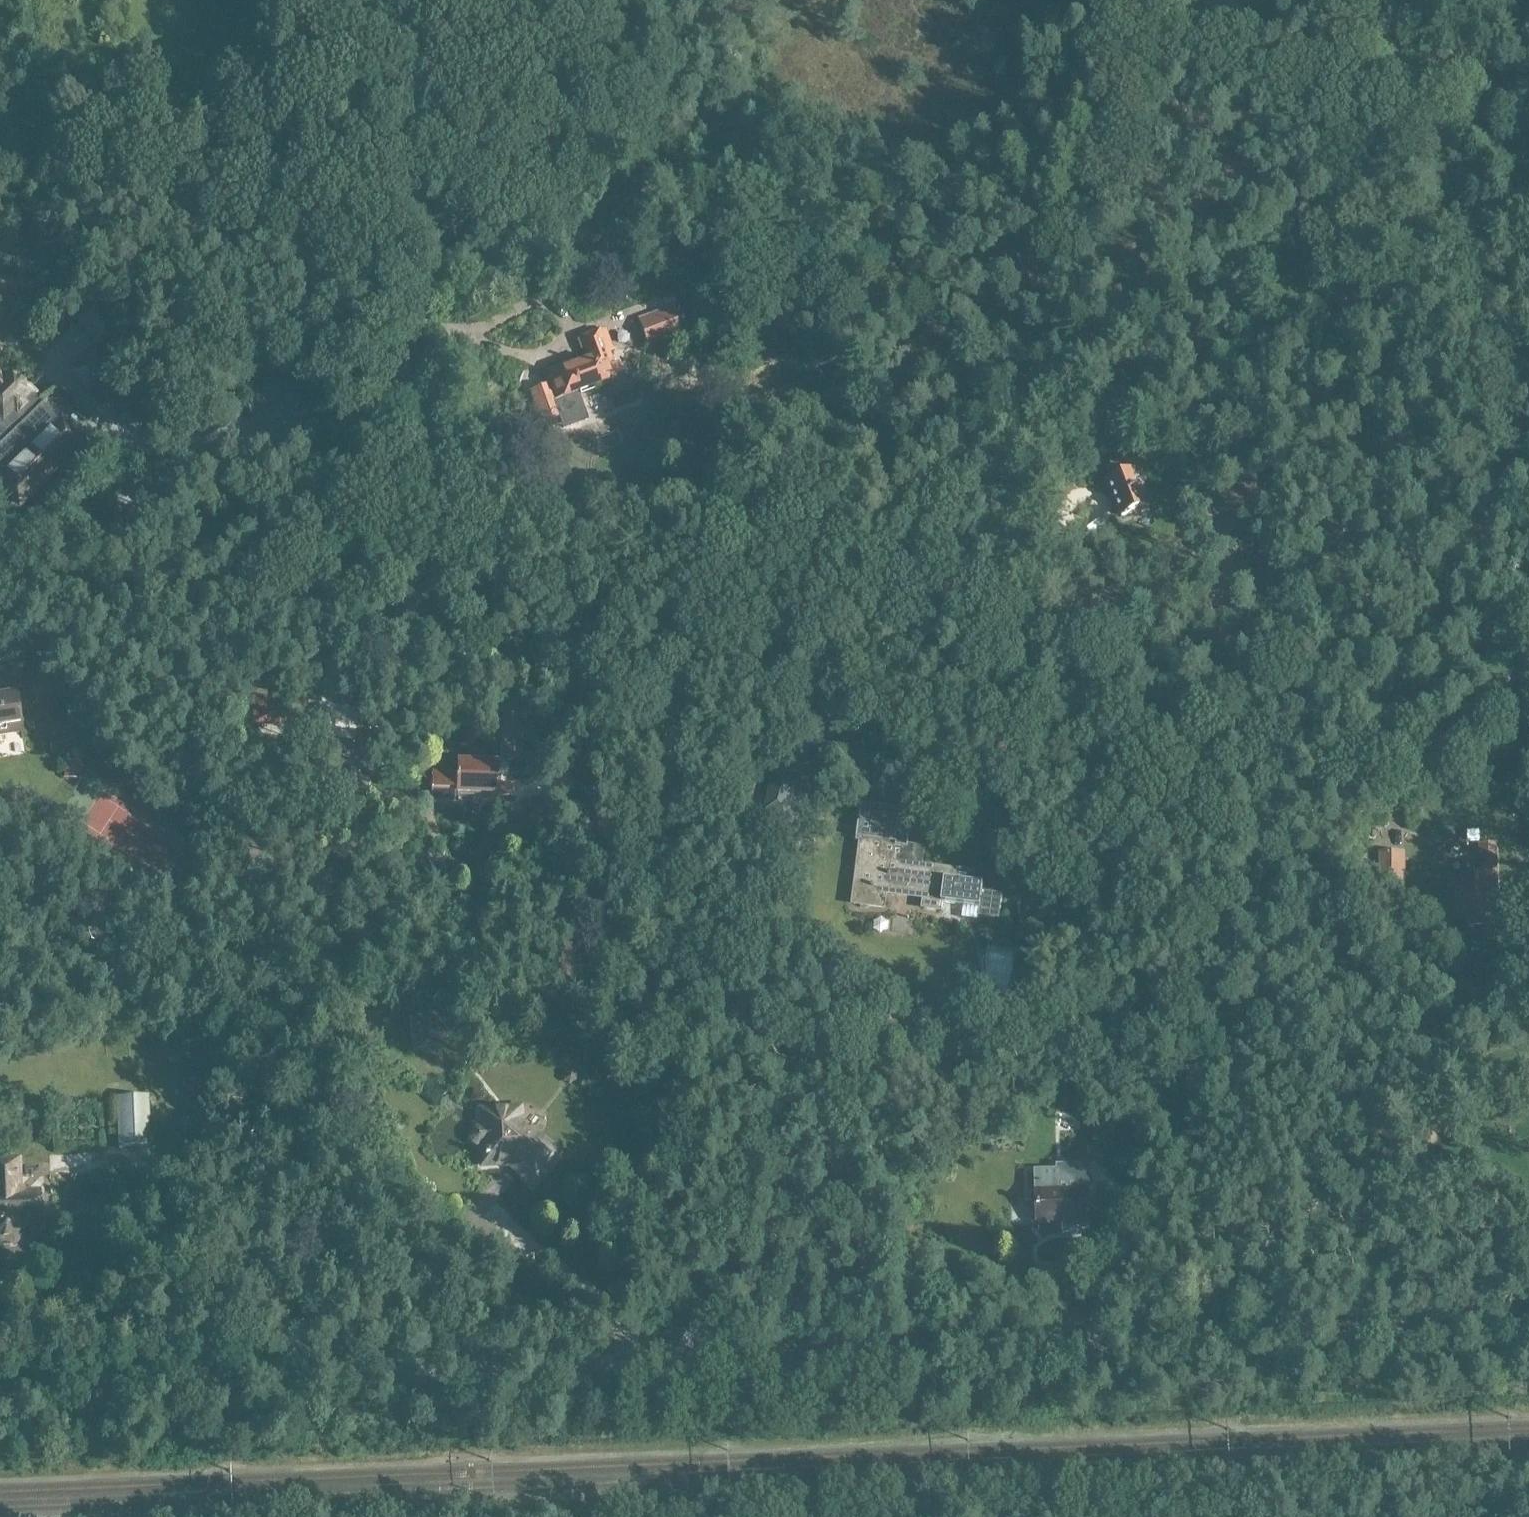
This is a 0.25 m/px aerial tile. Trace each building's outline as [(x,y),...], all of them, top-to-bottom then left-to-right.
[(672,307),(638,319),(648,349),(682,337),(672,307)] [(625,349),(636,346),(629,325),(618,329),(625,349)] [(547,385),(532,390),(542,422),(559,416),(563,429),(587,420),(577,393),(605,384),(607,384),(615,410),(638,401),(629,376),(623,377),(619,364),(612,366),(605,342),(610,340),(607,330),(579,339),(583,352),(587,350),(590,358),(543,373),(547,385)] [(3,420),(12,429),(41,400),(38,396),(40,394),(11,365),(4,373),(0,369),(0,418),(3,420)] [(70,426),(67,429),(45,406),(47,405),(41,400),(12,429),(3,420),(0,423),(0,474),(8,482),(5,485),(22,503),(86,442),(70,426)] [(1136,471),(1132,472),(1126,458),(1110,464),(1116,479),(1107,482),(1122,517),(1150,506),(1136,471)] [(22,732),(15,694),(0,696),(0,735),(22,732)] [(266,705),(249,703),(248,709),(253,710),(252,723),(283,726),(284,713),(278,713),(278,712),(266,711),(266,705)] [(65,763),(64,779),(80,780),(81,764),(65,763)] [(433,773),(432,802),(455,803),(455,794),(471,794),(498,795),(514,796),(514,784),(498,784),(499,764),(458,763),(458,774),(433,773)] [(769,788),(763,814),(789,820),(796,795),(800,780),(773,773),(769,788)] [(913,812),(861,805),(857,839),(861,840),(853,905),(885,909),(887,890),(925,895),(923,909),(998,919),(1001,897),(983,895),(984,885),(972,884),(974,874),(922,867),(924,849),(908,847),(913,812)] [(1496,845),(1481,846),(1482,875),(1454,876),(1456,921),(1469,921),(1469,928),(1485,928),(1486,940),(1499,940),(1496,845)] [(1380,891),(1405,891),(1405,853),(1379,853),(1380,891)] [(116,1098),(118,1148),(152,1146),(149,1097),(116,1098)] [(507,1169),(534,1192),(565,1156),(543,1135),(534,1135),(524,1127),(523,1105),(474,1108),(476,1125),(473,1127),(470,1130),(468,1134),(468,1139),(470,1143),(473,1146),(477,1148),(479,1169),(507,1169)] [(390,1122),(382,1135),(394,1142),(401,1128),(390,1122)] [(43,1227),(43,1193),(27,1193),(27,1188),(21,1188),(21,1160),(0,1161),(0,1243),(16,1243),(22,1236),(22,1227),(43,1227)] [(1059,1171),(1037,1171),(1038,1223),(1090,1222),(1088,1165),(1059,1166),(1059,1171)]
